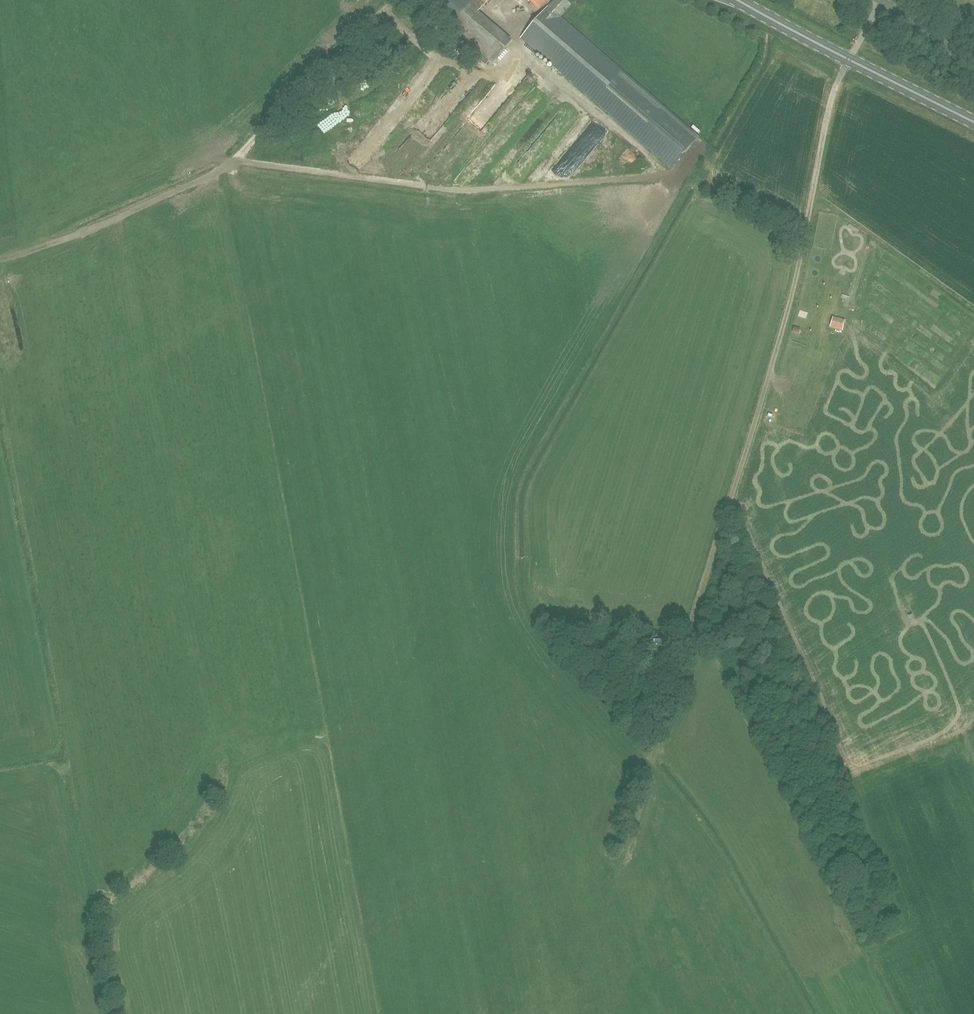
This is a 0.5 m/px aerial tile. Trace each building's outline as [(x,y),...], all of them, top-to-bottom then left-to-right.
[(479,13),(489,0),(434,0),(427,7),(493,64),(512,42),(479,13)] [(560,18),(575,1),(573,0),(555,0),(549,7),(548,7),(521,38),(672,169),(699,138),(560,18)] [(538,10),(546,0),(527,0),(538,10)] [(833,317),(830,327),(843,331),(845,321),(833,317)]
